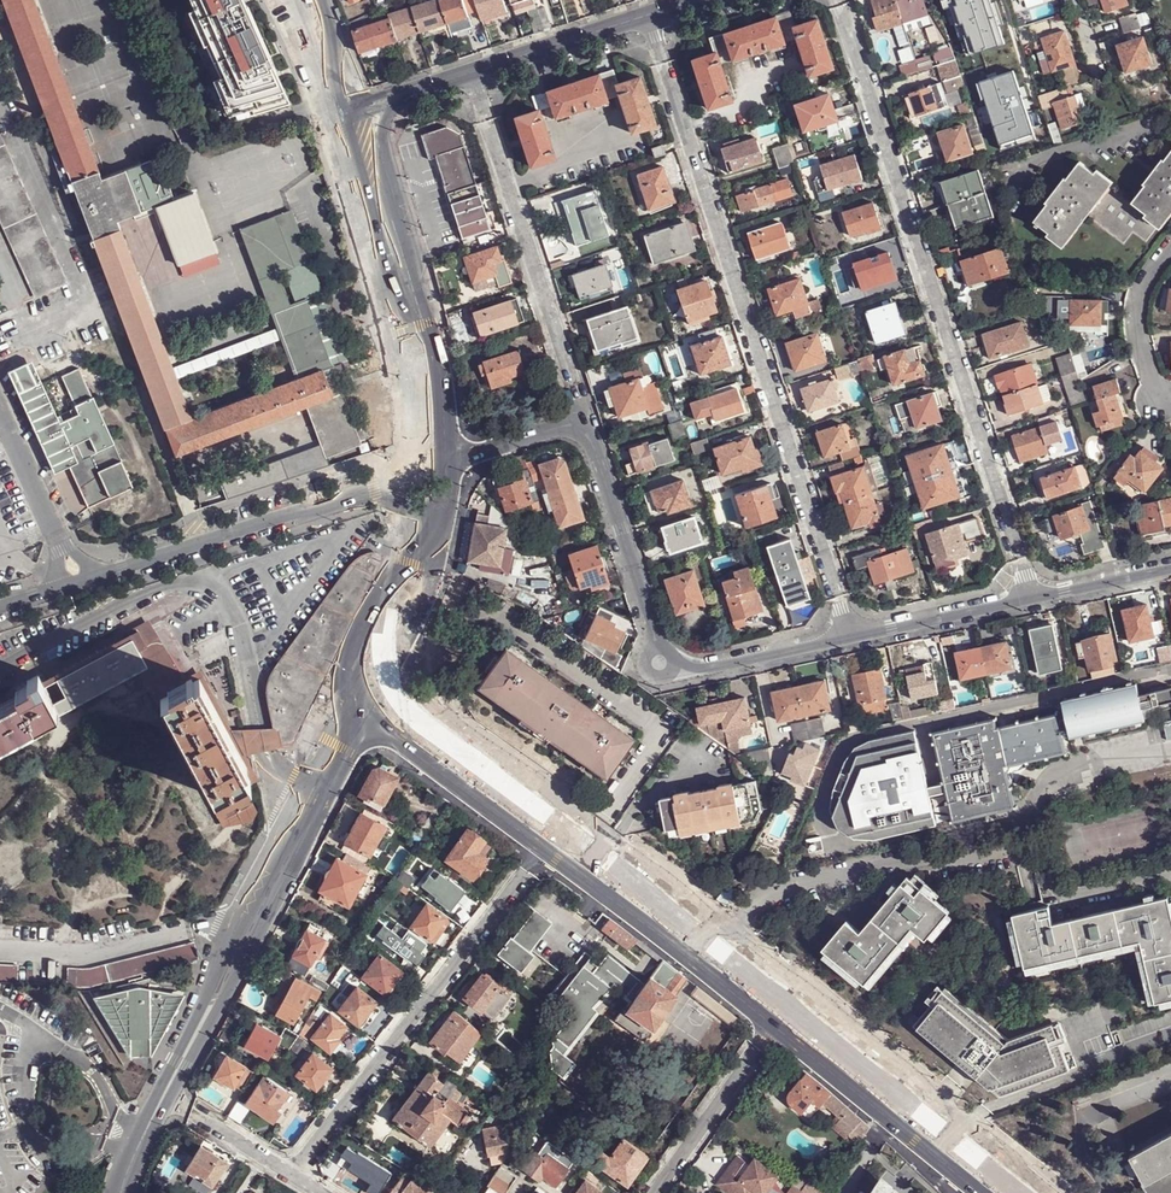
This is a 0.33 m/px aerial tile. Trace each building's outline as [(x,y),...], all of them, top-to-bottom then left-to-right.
[(151,158),(102,178),(35,0),(3,0),(90,230),(93,237),(120,228),(117,219),(157,205),(167,202),(151,158)] [(197,4),(188,8),(195,25),(199,23),(206,40),(209,38),(224,71),(213,76),(228,111),(283,95),(265,53),(242,0),(196,0),(197,4)] [(421,31),(449,22),(442,0),(435,0),(413,7),(421,31)] [(465,0),(442,0),(449,22),(470,16),(465,0)] [(483,19),(490,17),(509,11),(506,0),(477,0),(483,19)] [(875,6),(875,7),(878,6),(880,14),(874,16),(879,30),(896,25),(904,23),(897,0),(873,0),(875,6)] [(904,23),(929,14),(927,8),(926,8),(923,0),(921,1),(920,0),(897,0),(904,23)] [(993,0),(945,0),(997,154),(1039,140),(993,0)] [(1107,12),(1128,4),(1126,0),(1103,0),(1107,12)] [(1009,4),(1016,24),(1021,22),(1015,1),(1009,4)] [(875,6),(871,7),(874,16),(880,14),(878,6),(875,7),(875,6)] [(392,18),(398,39),(421,31),(413,7),(391,14),(392,18)] [(534,27),(543,24),(538,9),(537,7),(529,10),(534,27)] [(546,7),(538,9),(543,24),(551,21),(546,7)] [(195,25),(188,8),(179,12),(208,78),(213,76),(224,71),(209,38),(206,40),(199,23),(195,25)] [(769,47),(784,42),(796,38),(808,74),(833,67),(816,18),(794,25),(790,11),(709,37),(714,51),(691,59),(708,108),(731,100),(719,62),(731,58),(732,59),(747,54),(751,53),(752,54),(765,50),(764,48),(769,47)] [(368,12),(351,21),(353,26),(367,19),(371,17),(368,12)] [(1125,33),(1141,27),(1136,12),(1120,17),(1125,33)] [(367,19),(369,25),(379,22),(377,14),(371,17),(367,19)] [(483,19),(485,26),(492,24),(490,17),(483,19)] [(398,39),(392,18),(379,22),(369,25),(367,19),(353,26),(354,30),(361,52),(399,40),(398,39)] [(421,31),(423,37),(447,28),(451,27),(449,22),(421,31)] [(904,23),(896,25),(902,45),(911,43),(904,23)] [(1063,69),(1073,65),(1066,44),(1070,43),(1066,30),(1042,38),(1049,58),(1053,71),(1053,72),(1063,69)] [(1144,37),(1133,40),(1135,47),(1120,52),(1120,50),(1107,54),(1108,57),(1120,53),(1127,73),(1153,64),(1144,37)] [(1133,40),(1118,45),(1120,50),(1120,52),(1135,47),(1133,40)] [(785,45),(784,42),(769,47),(770,50),(785,45)] [(911,43),(902,45),(908,62),(916,59),(916,58),(911,43)] [(1070,43),(1066,44),(1073,65),(1077,63),(1070,43)] [(955,55),(952,47),(936,52),(938,60),(955,55)] [(934,62),(931,53),(916,58),(916,59),(919,67),(934,62)] [(748,57),(747,54),(732,59),(733,62),(748,57)] [(938,60),(940,64),(956,58),(955,55),(938,60)] [(938,64),(946,88),(963,82),(956,58),(940,64),(938,64)] [(1053,71),(1049,58),(1041,61),(1045,74),(1053,71)] [(908,62),(901,64),(904,75),(920,70),(919,67),(916,59),(908,62)] [(920,70),(935,65),(934,62),(919,67),(920,70)] [(1073,65),(1063,69),(1068,86),(1082,81),(1077,63),(1073,65)] [(607,100),(606,98),(618,94),(631,133),(655,125),(639,76),(617,83),(612,70),(532,95),(537,109),(515,116),(521,136),(531,165),(555,158),(539,109),(551,105),(555,117),(570,112),(574,110),(575,112),(587,108),(587,107),(592,105),(607,100)] [(213,76),(208,78),(199,82),(215,121),(220,120),(285,101),(283,95),(228,111),(213,76)] [(963,82),(946,88),(948,92),(965,86),(963,82)] [(911,93),(900,96),(908,119),(918,116),(946,106),(939,83),(911,93)] [(1091,119),(1086,107),(1081,109),(1076,95),(1072,95),(1068,86),(1039,95),(1044,109),(1052,106),(1051,103),(1055,102),(1057,110),(1054,111),(1056,117),(1059,116),(1063,129),(1091,119)] [(817,96),(794,103),(799,119),(802,118),(806,129),(818,125),(827,122),(837,119),(829,92),(817,96)] [(608,104),(607,100),(592,105),(593,109),(608,104)] [(967,101),(960,103),(964,114),(971,112),(967,101)] [(571,116),(570,112),(555,117),(556,120),(571,116)] [(1056,122),(1049,124),(1055,144),(1063,142),(1056,122)] [(973,152),(964,124),(940,132),(949,160),(973,152)] [(477,184),(460,134),(448,127),(421,135),(422,136),(425,146),(425,147),(429,159),(435,157),(447,193),(477,184)] [(976,145),(983,143),(978,127),(971,129),(976,145)] [(36,296),(67,282),(0,134),(0,218),(36,296)] [(763,159),(755,136),(739,141),(738,138),(733,140),(734,143),(723,147),(731,170),(763,159)] [(794,159),(788,142),(772,147),(779,168),(795,163),(794,159)] [(651,148),(654,157),(664,153),(661,144),(651,148)] [(720,148),(728,170),(729,170),(731,170),(723,147),(721,147),(720,148)] [(1133,201),(1147,213),(1160,223),(1170,209),(1170,151),(1165,160),(1145,185),(1133,201)] [(863,178),(855,152),(849,154),(837,158),(820,163),(823,171),(811,175),(817,192),(863,178)] [(167,202),(175,199),(158,156),(151,158),(167,202)] [(1143,183),(1145,185),(1165,160),(1162,158),(1143,183)] [(1080,162),(1067,178),(1049,203),(1036,221),(1038,222),(1037,224),(1039,226),(1041,225),(1050,232),(1063,242),(1083,215),(1085,212),(1088,209),(1108,182),(1095,173),(1080,162)] [(663,166),(637,174),(649,209),(671,201),(674,201),(663,166)] [(994,214),(980,169),(941,182),(941,183),(944,181),(951,201),(951,202),(952,201),(958,219),(960,225),(994,214)] [(1108,182),(1111,185),(1113,182),(1097,170),(1095,173),(1108,182)] [(1047,202),(1049,203),(1067,178),(1065,176),(1047,202)] [(736,195),(742,210),(792,195),(787,178),(736,195)] [(951,201),(944,181),(941,183),(938,183),(941,194),(944,202),(944,203),(951,201)] [(1111,185),(1108,182),(1088,209),(1091,212),(1111,185)] [(477,184),(447,193),(449,200),(455,219),(462,239),(491,229),(477,184)] [(595,189),(566,199),(577,231),(572,232),(576,245),(581,243),(609,234),(595,189)] [(179,264),(215,250),(211,239),(192,192),(175,199),(167,202),(157,205),(179,264)] [(566,199),(562,200),(571,228),(572,232),(577,231),(566,199)] [(564,230),(571,228),(562,200),(555,202),(564,230)] [(672,204),(671,201),(649,209),(650,211),(672,204)] [(844,211),(852,235),(868,230),(869,233),(882,229),(882,226),(879,219),(877,211),(874,203),(873,201),(844,211)] [(958,219),(952,201),(951,202),(944,204),(945,206),(948,214),(950,221),(958,219)] [(1161,228),(1170,215),(1170,209),(1160,223),(1161,228)] [(258,278),(283,269),(309,259),(291,210),(239,229),(258,278)] [(842,213),(837,214),(845,238),(850,236),(842,213)] [(1161,228),(1160,223),(1147,213),(1145,216),(1158,226),(1161,228)] [(1063,242),(1064,248),(1086,218),(1083,215),(1063,242)] [(696,249),(687,220),(682,222),(686,235),(688,234),(693,250),(696,249)] [(644,234),(653,263),(654,263),(654,260),(676,253),(677,256),(693,250),(688,234),(686,235),(682,222),(644,234)] [(791,247),(782,222),(763,228),(764,233),(751,237),(758,258),(791,247)] [(165,427),(192,417),(120,228),(93,237),(89,239),(91,244),(94,243),(164,428),(165,427)] [(749,233),(751,237),(764,233),(763,228),(749,233)] [(1064,248),(1063,242),(1050,232),(1048,235),(1064,248)] [(497,246),(465,257),(467,262),(469,268),(472,276),(476,290),(499,283),(499,286),(512,281),(504,259),(501,260),(497,246)] [(1002,247),(963,259),(966,269),(967,274),(969,280),(986,274),(987,279),(989,279),(1010,272),(1002,247)] [(654,260),(654,263),(677,256),(676,253),(654,260)] [(894,265),(891,255),(886,257),(880,259),(874,261),(873,257),(855,262),(856,266),(862,285),(864,288),(893,279),(889,267),(894,265)] [(283,269),(297,302),(305,299),(321,293),(309,259),(283,269)] [(605,264),(576,273),(580,285),(577,285),(580,296),(612,285),(605,264)] [(893,279),(898,277),(894,265),(889,267),(893,279)] [(856,287),(862,285),(856,266),(850,268),(856,287)] [(258,278),(295,378),(313,371),(309,363),(296,329),(314,322),(307,302),(305,299),(297,302),(283,269),(258,278)] [(569,275),(573,287),(577,285),(580,285),(576,273),(569,275)] [(770,288),(778,313),(779,313),(794,309),(796,312),(797,316),(813,311),(810,303),(800,273),(788,277),(790,282),(770,288)] [(986,274),(969,280),(971,284),(971,285),(972,284),(987,279),(986,274)] [(709,276),(706,277),(707,280),(713,298),(716,297),(709,276)] [(709,317),(708,313),(717,310),(713,298),(707,280),(694,285),(690,286),(678,290),(690,324),(709,317)] [(333,372),(348,366),(344,354),(326,305),(322,296),(307,302),(314,322),(333,372)] [(481,335),(518,323),(514,310),(520,308),(517,299),(511,301),(474,313),(481,335)] [(1072,299),(1072,324),(1073,324),(1087,324),(1102,325),(1103,299),(1072,299)] [(896,301),(893,302),(904,335),(906,334),(896,301)] [(878,343),(904,335),(893,302),(867,310),(878,343)] [(628,306),(587,319),(591,329),(594,338),(598,350),(622,342),(623,346),(639,341),(628,306)] [(518,323),(524,321),(520,308),(514,310),(518,323)] [(478,336),(481,335),(474,313),(471,314),(478,336)] [(1023,321),(987,333),(991,347),(988,348),(988,349),(991,359),(1002,355),(1008,353),(1012,352),(1031,346),(1023,321)] [(323,375),(333,372),(314,322),(296,329),(309,363),(313,371),(321,368),(323,375)] [(991,347),(987,333),(981,335),(985,347),(987,346),(988,348),(991,347)] [(794,346),(789,348),(792,356),(797,371),(828,360),(826,355),(820,335),(807,339),(806,336),(792,341),(794,346)] [(731,364),(725,345),(723,345),(720,337),(720,336),(694,345),(700,363),(697,364),(700,374),(731,364)] [(590,339),(595,355),(623,346),(622,342),(598,350),(594,338),(590,339)] [(694,345),(691,346),(697,364),(700,363),(694,345)] [(926,374),(922,359),(917,360),(913,348),(913,347),(907,349),(907,348),(886,355),(886,356),(890,366),(895,384),(926,374)] [(518,351),(483,362),(484,363),(490,383),(511,377),(521,373),(525,372),(525,370),(518,351)] [(866,356),(859,358),(859,360),(861,364),(863,372),(863,373),(876,368),(873,362),(876,360),(874,353),(866,356)] [(1057,359),(1063,376),(1077,371),(1072,355),(1057,359)] [(882,368),(890,366),(886,356),(879,359),(882,368)] [(9,370),(54,473),(60,470),(70,466),(90,509),(112,499),(100,472),(92,453),(83,457),(76,442),(90,436),(97,451),(114,443),(116,442),(94,396),(78,403),(75,404),(79,414),(64,421),(61,415),(58,416),(33,359),(9,370)] [(852,375),(863,372),(861,364),(859,360),(848,363),(852,375)] [(486,385),(490,383),(484,363),(480,365),(486,385)] [(1040,363),(1032,365),(1038,381),(1045,379),(1040,363)] [(847,364),(834,368),(838,381),(851,377),(847,364)] [(997,376),(1001,387),(1002,387),(1006,386),(1009,393),(1038,384),(1038,381),(1032,365),(1032,364),(997,376)] [(648,388),(645,389),(650,406),(648,407),(642,389),(638,378),(644,376),(641,367),(622,374),(625,382),(609,387),(610,388),(613,400),(617,412),(619,416),(630,412),(633,421),(651,415),(650,414),(665,409),(656,382),(647,385),(648,388)] [(331,396),(323,375),(321,368),(313,371),(295,378),(192,417),(165,427),(175,454),(306,405),(331,396)] [(78,403),(94,396),(82,369),(65,377),(78,403)] [(1069,392),(1083,388),(1080,380),(1077,371),(1063,376),(1069,392)] [(645,389),(648,388),(647,385),(644,376),(638,378),(642,389),(645,389)] [(490,383),(486,385),(488,386),(491,388),(512,381),(511,377),(490,383)] [(840,401),(832,378),(818,383),(811,385),(802,388),(806,399),(806,400),(808,400),(812,410),(840,401)] [(1095,386),(1102,410),(1095,412),(1099,426),(1101,425),(1123,418),(1125,417),(1121,406),(1117,393),(1120,392),(1122,392),(1118,378),(1095,386)] [(736,387),(739,381),(706,392),(708,396),(736,387)] [(739,381),(736,387),(741,402),(746,401),(744,395),(742,388),(739,381)] [(1010,416),(1044,404),(1044,402),(1039,386),(1038,384),(1009,393),(1005,395),(1007,403),(1006,403),(1010,416)] [(1047,384),(1039,386),(1044,402),(1052,399),(1047,384)] [(751,385),(742,388),(744,395),(753,392),(751,385)] [(869,391),(873,402),(890,397),(886,386),(869,391)] [(715,420),(744,411),(741,402),(736,387),(708,396),(689,403),(694,418),(713,412),(715,420)] [(605,389),(609,401),(610,401),(613,400),(610,388),(605,389)] [(1086,400),(1083,388),(1069,392),(1072,404),(1086,400)] [(331,396),(306,405),(325,456),(360,443),(359,441),(353,424),(341,392),(331,396)] [(939,406),(934,392),(930,393),(935,407),(939,406)] [(917,428),(943,420),(939,406),(935,407),(930,393),(908,400),(917,428)] [(812,410),(808,400),(806,400),(804,401),(807,412),(812,410)] [(1124,424),(1123,418),(1101,425),(1103,431),(1124,424)] [(688,435),(687,431),(683,419),(669,424),(667,424),(672,440),(688,435)] [(362,421),(353,424),(359,441),(368,438),(362,421)] [(1021,461),(1049,452),(1047,444),(1063,439),(1058,421),(1013,435),(1021,461)] [(819,432),(826,456),(841,452),(844,461),(862,455),(859,446),(861,445),(858,438),(849,441),(844,424),(819,432)] [(723,473),(741,467),(759,462),(755,448),(751,436),(736,440),(729,443),(715,448),(723,473)] [(324,460),(316,437),(268,454),(276,476),(324,460)] [(648,441),(630,447),(634,461),(626,464),(630,475),(675,460),(668,437),(649,444),(648,441)] [(691,442),(694,454),(710,448),(707,437),(691,442)] [(961,496),(967,494),(966,490),(963,482),(967,481),(965,476),(962,477),(954,455),(951,447),(955,445),(954,441),(944,444),(961,496)] [(92,453),(100,472),(123,461),(114,443),(97,451),(92,453)] [(925,507),(961,496),(944,444),(908,456),(925,507)] [(759,462),(764,464),(758,447),(755,448),(759,462)] [(1147,447),(1144,451),(1158,462),(1160,459),(1161,458),(1147,447)] [(1137,488),(1139,485),(1146,491),(1165,468),(1164,467),(1158,462),(1144,451),(1143,451),(1137,458),(1133,455),(1131,458),(1120,470),(1115,477),(1125,485),(1129,481),(1137,488)] [(516,455),(520,471),(523,470),(529,468),(525,453),(516,455)] [(541,464),(552,495),(556,494),(573,488),(565,461),(560,458),(541,464)] [(100,472),(112,499),(134,488),(123,461),(100,472)] [(764,464),(759,462),(741,467),(743,471),(764,464)] [(1076,465),(1044,477),(1047,485),(1041,487),(1046,499),(1083,486),(1076,465)] [(833,477),(838,492),(842,490),(845,498),(846,502),(854,528),(871,522),(872,526),(872,527),(883,523),(880,515),(877,504),(865,467),(833,477)] [(523,470),(529,487),(535,485),(529,468),(523,470)] [(507,510),(533,501),(530,491),(529,487),(523,470),(520,471),(514,473),(517,481),(499,487),(507,510)] [(494,480),(496,488),(499,487),(517,481),(514,473),(494,480)] [(703,481),(706,491),(723,485),(719,475),(703,481)] [(1047,485),(1044,477),(1039,478),(1041,487),(1047,485)] [(692,505),(683,480),(650,491),(655,504),(656,504),(659,512),(667,509),(668,514),(692,505)] [(1139,485),(1137,488),(1144,493),(1146,491),(1139,485)] [(552,500),(555,508),(561,525),(574,520),(573,518),(582,514),(577,500),(578,496),(576,490),(573,488),(556,494),(558,498),(552,500)] [(539,499),(536,489),(530,491),(533,501),(539,499)] [(736,494),(747,527),(756,524),(763,522),(778,517),(777,515),(774,516),(769,501),(772,499),(769,489),(759,492),(753,494),(751,490),(736,494)] [(644,492),(651,514),(659,512),(656,504),(655,504),(650,491),(644,492)] [(558,498),(556,494),(552,495),(546,497),(549,509),(555,508),(552,500),(558,498)] [(1152,502),(1153,506),(1144,508),(1146,517),(1139,518),(1140,520),(1146,518),(1149,532),(1168,528),(1169,531),(1170,531),(1170,525),(1170,524),(1170,498),(1152,502)] [(774,516),(777,515),(772,499),(769,501),(774,516)] [(1081,503),(1083,506),(1091,528),(1077,533),(1085,556),(1107,548),(1090,500),(1081,503)] [(883,502),(877,504),(880,515),(886,513),(883,502)] [(1055,515),(1063,538),(1077,533),(1091,528),(1083,506),(1055,515)] [(475,521),(489,524),(490,516),(476,513),(475,521)] [(902,516),(906,528),(912,526),(912,525),(909,514),(902,516)] [(694,517),(663,527),(667,539),(667,541),(666,541),(668,549),(670,549),(671,552),(703,542),(694,517)] [(929,533),(936,559),(935,559),(938,569),(957,563),(955,558),(965,554),(967,551),(967,549),(960,528),(963,527),(968,541),(984,536),(978,518),(929,533)] [(1144,536),(1149,532),(1146,518),(1140,520),(1142,531),(1143,531),(1144,536)] [(929,519),(912,525),(912,526),(915,533),(921,531),(921,530),(932,527),(929,519)] [(475,521),(469,560),(468,566),(510,573),(514,547),(505,546),(508,526),(489,524),(475,521)] [(660,542),(667,539),(663,527),(656,529),(660,542)] [(1149,532),(1144,536),(1153,534),(1153,535),(1169,531),(1168,528),(1149,532)] [(915,533),(917,540),(924,539),(921,531),(915,533)] [(767,546),(785,601),(809,593),(791,538),(767,546)] [(569,555),(572,565),(575,564),(578,575),(576,576),(580,589),(589,586),(608,580),(604,567),(602,567),(599,558),(601,557),(597,546),(569,555)] [(316,690),(365,589),(375,570),(377,561),(377,558),(375,553),(372,550),(367,548),(362,549),(354,555),(342,572),(345,575),(358,585),(289,728),(298,728),(316,690)] [(914,571),(907,549),(887,556),(884,548),(881,549),(881,548),(854,557),(858,569),(870,565),(876,584),(886,580),(888,580),(887,577),(892,576),(893,578),(895,578),(914,571)] [(744,617),(763,611),(756,586),(755,587),(749,567),(734,572),(735,577),(723,582),(735,620),(744,617)] [(666,580),(676,611),(689,607),(690,610),(705,606),(695,570),(666,580)] [(345,575),(275,671),(271,680),(269,691),(269,701),(276,729),(289,728),(358,585),(345,575)] [(898,587),(895,578),(893,578),(888,580),(886,580),(889,590),(898,587)] [(610,585),(608,580),(589,586),(591,591),(610,585)] [(785,601),(786,606),(807,600),(811,599),(809,593),(785,601)] [(808,604),(807,600),(786,606),(788,611),(808,604)] [(1132,641),(1156,635),(1153,621),(1149,603),(1125,609),(1132,641)] [(615,652),(625,632),(613,626),(609,624),(611,621),(596,615),(585,637),(615,652)] [(744,617),(735,620),(733,621),(735,629),(746,625),(744,617)] [(231,728),(199,669),(183,677),(147,618),(117,633),(120,638),(126,635),(137,629),(146,624),(176,679),(155,689),(144,667),(137,670),(154,703),(158,701),(157,698),(185,685),(183,681),(189,678),(190,681),(197,678),(249,775),(239,780),(243,788),(245,786),(258,778),(251,766),(245,754),(265,749),(290,744),(298,728),(289,728),(276,729),(260,728),(231,728)] [(1168,633),(1164,619),(1153,621),(1156,635),(1168,633)] [(1055,623),(1031,628),(1041,674),(1064,669),(1055,623)] [(155,689),(176,679),(146,624),(137,629),(144,644),(135,650),(144,667),(155,689)] [(64,668),(57,672),(59,677),(68,694),(53,702),(58,713),(81,700),(137,670),(144,667),(135,650),(144,644),(137,629),(126,635),(120,638),(64,668)] [(628,633),(625,632),(615,652),(618,653),(628,633)] [(1081,657),(1086,656),(1090,671),(1094,670),(1114,666),(1113,661),(1118,660),(1112,635),(1101,637),(1094,639),(1077,643),(1081,657)] [(1008,640),(983,645),(988,673),(1013,667),(1008,640)] [(962,678),(988,673),(983,645),(956,651),(962,678)] [(1159,647),(1160,650),(1163,663),(1170,661),(1170,649),(1170,645),(1159,647)] [(550,679),(507,648),(500,658),(490,672),(483,682),(505,698),(506,696),(513,700),(511,702),(527,713),(525,716),(539,725),(537,728),(545,732),(549,727),(555,731),(552,734),(566,744),(568,742),(583,752),(585,750),(591,754),(589,757),(611,772),(618,762),(628,747),(635,738),(592,708),(591,710),(549,680),(550,679)] [(1138,668),(1150,665),(1148,653),(1147,650),(1135,652),(1138,668)] [(1163,663),(1160,650),(1148,653),(1150,665),(1163,663)] [(490,672),(500,658),(496,654),(486,669),(490,672)] [(933,663),(925,664),(927,670),(929,679),(936,677),(933,663)] [(907,669),(908,674),(927,670),(925,664),(907,669)] [(1115,673),(1114,666),(1094,670),(1095,677),(1115,673)] [(855,673),(861,703),(862,703),(887,698),(889,697),(882,667),(871,670),(865,671),(855,673)] [(940,691),(936,677),(929,679),(927,670),(908,674),(913,697),(940,691)] [(40,680),(43,686),(59,677),(57,672),(40,680)] [(58,713),(53,702),(43,686),(40,680),(38,676),(37,674),(25,681),(27,684),(23,686),(14,691),(16,695),(0,703),(0,744),(43,721),(58,713)] [(68,694),(59,677),(43,686),(53,702),(68,694)] [(239,780),(249,775),(197,678),(190,681),(189,678),(183,681),(185,685),(157,698),(158,701),(210,796),(239,780)] [(774,690),(780,719),(807,714),(832,708),(827,679),(800,684),(774,690)] [(505,698),(483,682),(480,687),(523,717),(521,722),(549,741),(551,739),(564,748),(565,747),(608,777),(611,772),(589,757),(591,754),(585,750),(583,752),(568,742),(566,744),(552,734),(555,731),(549,727),(545,732),(537,728),(539,725),(525,716),(527,713),(511,702),(513,700),(506,696),(505,698)] [(1059,719),(1063,736),(1070,734),(1071,736),(1144,721),(1136,684),(1061,700),(1066,718),(1059,719)] [(1139,696),(1142,709),(1170,703),(1170,689),(1139,696)] [(746,696),(698,706),(701,714),(703,724),(704,728),(732,748),(728,728),(753,723),(746,696)] [(862,703),(865,713),(867,713),(889,708),(888,703),(887,698),(862,703)] [(895,720),(905,718),(902,703),(901,700),(892,702),(892,707),(893,710),(895,720)] [(936,705),(913,709),(912,705),(908,703),(902,703),(905,718),(938,712),(936,705)] [(698,706),(692,707),(694,715),(701,714),(698,706)] [(893,710),(892,707),(889,708),(867,713),(868,716),(893,710)] [(953,819),(1014,806),(1009,785),(1005,764),(1066,750),(1066,747),(1063,736),(1059,719),(1058,714),(1047,717),(936,741),(944,777),(949,798),(953,819)] [(823,717),(808,720),(812,738),(826,735),(823,717)] [(995,719),(934,732),(936,741),(997,727),(995,719)] [(796,741),(812,738),(808,720),(793,723),(796,741)] [(755,733),(753,723),(728,728),(732,748),(741,754),(743,753),(740,739),(742,736),(755,733)] [(792,751),(785,771),(794,774),(792,778),(807,783),(822,746),(807,740),(805,746),(798,744),(796,752),(792,751)] [(935,826),(916,741),(857,756),(831,816),(837,829),(851,837),(873,839),(935,826)] [(623,765),(633,750),(628,747),(618,762),(623,765)] [(741,754),(781,782),(779,771),(774,748),(773,747),(743,753),(741,754)] [(373,769),(360,793),(366,796),(364,800),(380,809),(398,777),(380,767),(373,769)] [(781,782),(787,787),(785,771),(779,771),(781,782)] [(207,797),(220,821),(220,822),(224,824),(229,824),(252,816),(253,815),(254,811),(253,808),(243,788),(239,780),(210,796),(207,797)] [(677,796),(662,799),(666,815),(659,816),(662,829),(669,827),(669,830),(764,810),(758,780),(735,784),(734,782),(720,785),(721,787),(691,793),(691,791),(677,794),(677,796)] [(678,836),(765,817),(764,810),(669,830),(678,836)] [(385,825),(362,812),(350,833),(345,841),(369,854),(385,825)] [(439,818),(431,813),(421,828),(417,835),(424,840),(439,818)] [(472,877),(487,858),(483,855),(477,851),(484,841),(485,840),(467,828),(446,859),(472,877)] [(483,855),(490,846),(484,841),(477,851),(483,855)] [(336,858),(319,889),(323,891),(337,899),(348,905),(366,874),(336,858)] [(939,890),(914,870),(911,875),(935,895),(939,890)] [(845,916),(820,944),(824,948),(859,976),(863,979),(898,938),(910,923),(925,934),(927,932),(945,910),(949,906),(935,895),(911,875),(907,871),(859,927),(845,916)] [(431,876),(422,887),(438,899),(436,902),(450,913),(466,892),(443,874),(437,881),(431,876)] [(405,897),(411,890),(409,889),(400,882),(394,890),(405,897)] [(333,906),(337,899),(323,891),(318,898),(333,906)] [(1053,918),(1048,901),(1012,909),(1013,914),(1024,958),(1025,963),(1123,941),(1140,936),(1144,954),(1155,998),(1160,997),(1170,995),(1170,958),(1168,958),(1166,950),(1170,949),(1170,899),(1170,895),(1169,892),(1088,910),(1053,918)] [(411,925),(430,938),(434,940),(443,928),(439,925),(445,916),(426,903),(411,925)] [(534,909),(499,955),(506,960),(507,958),(512,961),(510,963),(522,973),(536,956),(532,953),(554,924),(534,909)] [(945,910),(927,932),(932,936),(951,915),(945,910)] [(1024,958),(1013,914),(1006,916),(1017,961),(1024,958)] [(636,940),(607,918),(599,928),(627,950),(632,944),(636,940)] [(382,940),(414,964),(415,962),(418,964),(426,953),(422,950),(427,942),(397,921),(392,929),(391,929),(382,940)] [(309,923),(307,928),(316,934),(319,929),(309,923)] [(292,955),(310,964),(315,957),(324,939),(325,938),(316,934),(307,928),(292,955)] [(868,984),(903,942),(898,938),(863,979),(868,984)] [(328,942),(324,939),(315,957),(318,958),(328,942)] [(1026,970),(1125,947),(1123,941),(1025,963),(1026,970)] [(195,958),(192,942),(90,969),(68,967),(65,985),(88,986),(195,958)] [(799,955),(789,947),(784,954),(794,961),(799,955)] [(859,976),(824,948),(821,951),(840,968),(856,980),(859,976)] [(571,966),(549,995),(569,1011),(571,1008),(573,1010),(551,1038),(551,1045),(549,1049),(550,1065),(549,1067),(560,1075),(572,1060),(563,1053),(566,1044),(571,1036),(579,1022),(593,1006),(600,997),(609,988),(624,998),(625,995),(631,1000),(630,1002),(631,1003),(627,1009),(623,1006),(614,1019),(644,1040),(652,1028),(653,1029),(677,995),(676,995),(687,978),(661,959),(658,963),(643,983),(637,978),(634,981),(624,974),(627,970),(606,953),(596,965),(587,958),(589,955),(583,950),(578,957),(580,967),(576,971),(571,966)] [(362,975),(385,993),(392,985),(396,979),(402,971),(379,954),(362,975)] [(1139,956),(1149,999),(1155,998),(1144,954),(1139,956)] [(305,975),(310,964),(292,955),(287,965),(305,975)] [(536,956),(522,973),(529,978),(543,962),(536,956)] [(578,957),(571,966),(576,971),(580,967),(578,957)] [(4,983),(16,983),(17,965),(0,964),(0,983),(4,983)] [(627,970),(624,974),(634,981),(637,978),(627,970)] [(511,996),(510,995),(515,989),(500,978),(495,985),(489,980),(492,977),(487,972),(484,976),(482,974),(477,980),(472,976),(459,992),(493,1018),(511,996)] [(309,981),(326,990),(329,984),(312,976),(309,981)] [(275,1013),(294,1024),(309,996),(316,999),(321,991),(295,977),(275,1013)] [(944,982),(912,1019),(957,1056),(958,1055),(970,1065),(1000,1089),(1068,1063),(1051,1017),(1006,1034),(944,982)] [(100,996),(132,1044),(134,1042),(137,1039),(142,1038),(147,1039),(150,1043),(152,1048),(179,997),(160,995),(158,991),(139,986),(120,990),(117,994),(100,996)] [(339,1010),(359,1025),(375,1003),(377,1001),(357,986),(339,1010)] [(1170,1002),(1170,995),(1160,997),(1161,1004),(1170,1002)] [(378,1005),(375,1003),(359,1025),(362,1027),(378,1005)] [(571,1036),(566,1044),(569,1045),(599,1012),(593,1006),(579,1022),(571,1036)] [(432,1038),(430,1041),(444,1053),(446,1051),(448,1052),(444,1056),(454,1063),(457,1058),(460,1060),(480,1032),(454,1010),(437,1032),(432,1038)] [(312,1037),(330,1051),(340,1039),(337,1037),(346,1025),(330,1014),(312,1037)] [(256,1022),(244,1044),(260,1053),(265,1056),(268,1057),(276,1043),(280,1036),(280,1035),(256,1022)] [(305,1022),(298,1034),(305,1039),(314,1028),(305,1022)] [(287,1028),(284,1034),(287,1036),(294,1040),(298,1034),(287,1028)] [(281,1046),(288,1049),(294,1040),(287,1036),(281,1046)] [(308,1043),(300,1037),(291,1049),(299,1056),(308,1043)] [(340,1039),(330,1051),(336,1055),(345,1044),(340,1039)] [(297,1073),(316,1088),(332,1068),(313,1053),(297,1073)] [(215,1075),(219,1078),(219,1079),(220,1082),(223,1083),(226,1082),(233,1086),(234,1085),(245,1067),(245,1066),(227,1056),(226,1055),(222,1055),(218,1057),(217,1060),(217,1064),(220,1067),(215,1075)] [(572,1060),(560,1075),(563,1077),(575,1062),(572,1060)] [(831,1093),(807,1072),(798,1065),(792,1072),(800,1077),(795,1082),(796,1084),(797,1085),(792,1092),(791,1091),(790,1092),(791,1093),(792,1102),(791,1103),(792,1104),(793,1102),(804,1111),(812,1118),(822,1105),(824,1106),(828,1106),(839,1116),(841,1118),(837,1124),(851,1134),(850,1135),(859,1142),(861,1137),(869,1126),(861,1119),(831,1093)] [(252,1071),(245,1067),(234,1085),(241,1090),(252,1071)] [(436,1068),(432,1073),(443,1081),(446,1077),(436,1068)] [(430,1144),(449,1119),(458,1124),(468,1110),(467,1109),(458,1103),(455,1101),(451,1098),(453,1096),(457,1090),(461,1092),(463,1088),(455,1083),(447,1077),(446,1077),(443,1081),(432,1073),(430,1071),(395,1120),(430,1144)] [(266,1076),(263,1075),(257,1084),(260,1086),(266,1076)] [(266,1076),(260,1086),(257,1084),(245,1103),(272,1121),(273,1122),(287,1102),(284,1100),(290,1092),(266,1076)] [(284,1100),(287,1102),(293,1094),(290,1092),(284,1100)] [(461,1098),(458,1103),(467,1109),(470,1105),(461,1098)] [(291,1104),(287,1102),(273,1122),(272,1121),(270,1124),(275,1127),(291,1104)] [(851,1134),(837,1124),(841,1118),(839,1116),(831,1126),(848,1138),(850,1135),(851,1134)] [(488,1153),(507,1149),(507,1146),(511,1145),(508,1132),(504,1133),(501,1133),(500,1128),(500,1125),(483,1128),(488,1153)] [(552,1133),(547,1140),(557,1148),(562,1140),(552,1133)] [(1146,1183),(1170,1170),(1170,1134),(1131,1155),(1146,1183)] [(648,1155),(623,1137),(610,1157),(602,1152),(595,1161),(627,1184),(648,1155)] [(523,1169),(539,1180),(542,1176),(544,1178),(545,1180),(549,1184),(554,1184),(555,1185),(574,1159),(557,1148),(547,1140),(537,1153),(535,1153),(523,1169)] [(201,1146),(186,1169),(187,1169),(187,1171),(194,1176),(195,1174),(204,1180),(219,1157),(201,1146)] [(718,1182),(733,1192),(756,1192),(758,1191),(761,1192),(767,1192),(781,1174),(756,1157),(751,1164),(738,1155),(718,1182)] [(204,1180),(213,1185),(224,1168),(226,1169),(230,1164),(219,1157),(204,1180)] [(506,1157),(501,1164),(504,1167),(509,1159),(506,1157)] [(487,1185),(488,1186),(498,1192),(505,1192),(517,1177),(500,1166),(487,1185)] [(1144,1184),(1149,1192),(1170,1192),(1170,1170),(1146,1183),(1144,1184)] [(335,1184),(344,1190),(353,1177),(345,1171),(335,1184)] [(792,1181),(803,1189),(809,1181),(799,1173),(792,1181)] [(388,1192),(426,1192),(431,1187),(419,1178),(410,1178),(408,1180),(402,1175),(388,1192)] [(871,1191),(874,1192),(902,1192),(896,1188),(881,1175),(871,1191)] [(809,1192),(824,1192),(830,1182),(822,1177),(816,1185),(809,1181),(803,1189),(809,1192)] [(575,1192),(599,1192),(602,1190),(585,1178),(575,1192)] [(796,1184),(789,1192),(809,1192),(796,1184)]
